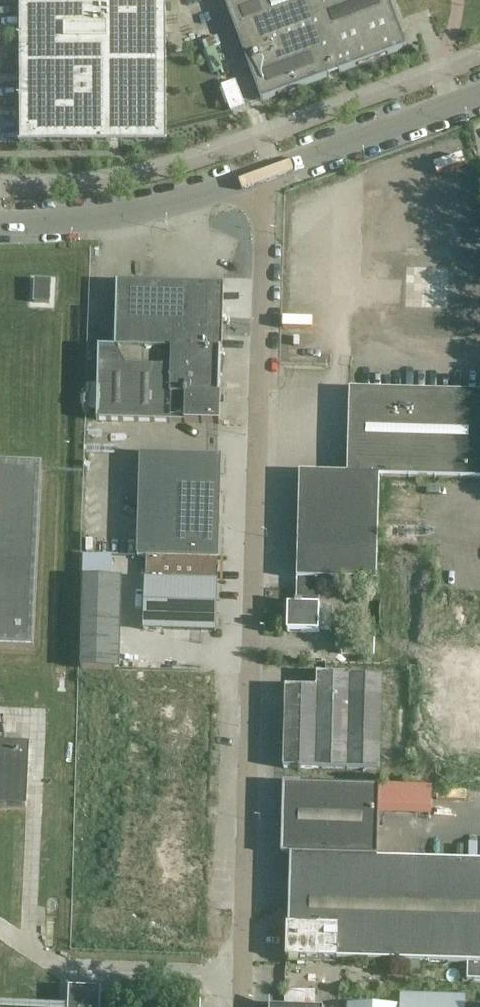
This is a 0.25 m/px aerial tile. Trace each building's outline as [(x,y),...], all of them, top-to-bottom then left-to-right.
[(20,142),(20,143),(167,142),(167,141),(166,141),(166,0),(19,0),(20,142)] [(261,100),(260,100),(261,102),(287,92),(406,48),(388,0),(224,0),(261,100)] [(231,113),(245,108),(236,84),(223,89),(231,113)] [(465,268),(405,267),(405,311),(464,312),(465,268)] [(52,282),(36,281),(35,303),(51,304),(52,282)] [(224,286),(117,283),(115,349),(98,349),(98,369),(97,422),(221,425),(221,397),(220,397),(221,369),(221,352),(222,352),(224,286)] [(319,633),(331,633),(332,607),(319,607),(320,581),(377,582),(379,478),(479,480),(479,394),(350,391),(348,475),(300,474),(297,603),(296,603),(296,606),(288,606),(287,633),(319,633)] [(216,632),(218,583),(222,458),(109,455),(105,555),(147,557),(146,580),(145,580),(144,629),(216,632)] [(11,649),(34,650),(42,469),(11,467),(0,467),(0,648),(11,649)] [(81,669),(114,670),(116,580),(84,579),(81,669)] [(317,689),(286,689),(285,769),(380,771),(382,677),(318,676),(317,689)] [(11,809),(27,810),(30,748),(11,747),(0,747),(0,808),(11,809)] [(378,859),(380,787),(284,785),(282,855),(291,855),(289,926),(287,925),(286,959),(337,961),(337,960),(468,964),(467,981),(479,981),(479,862),(378,859)] [(68,1006),(100,1006),(101,991),(69,989),(68,1006)] [(402,997),(402,1006),(465,1006),(465,999),(402,997)]
